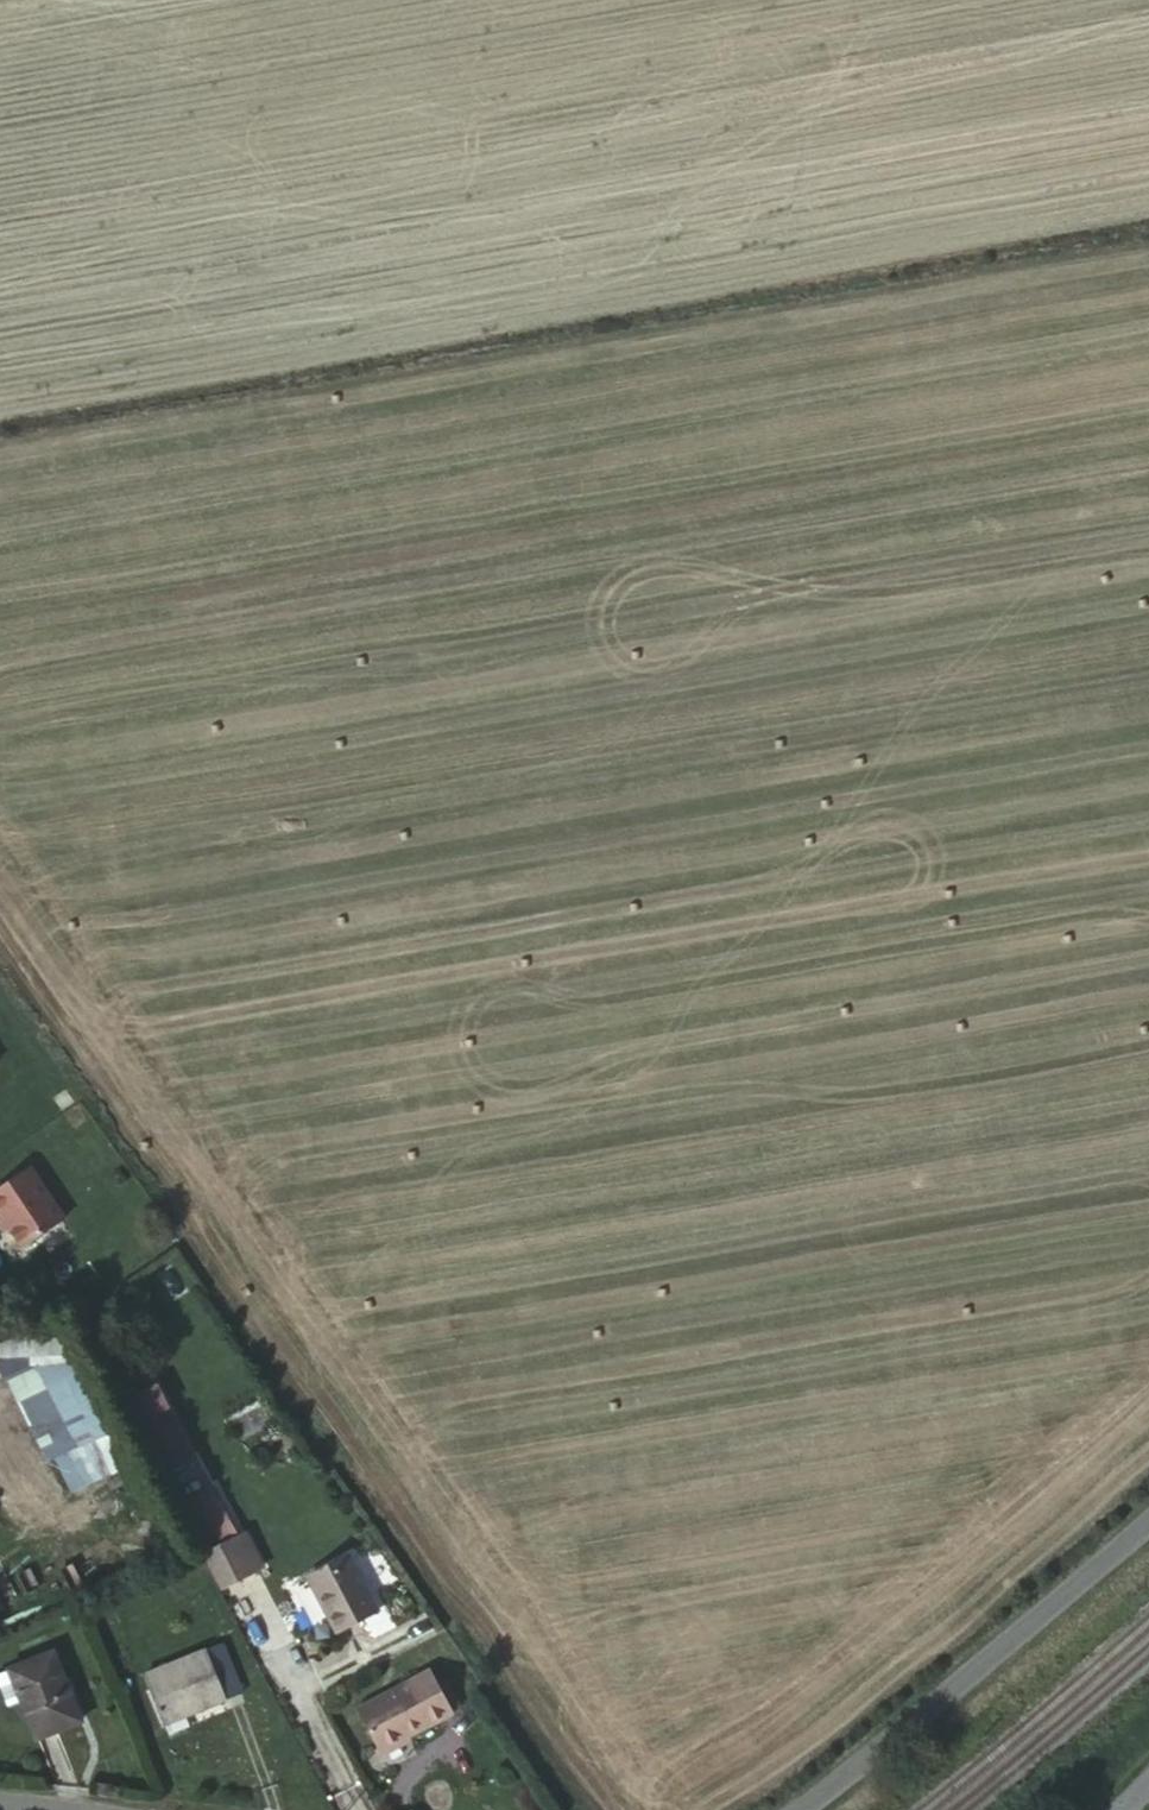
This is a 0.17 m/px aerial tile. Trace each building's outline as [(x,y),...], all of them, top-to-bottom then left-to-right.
[(31,1167),(0,1188),(0,1216),(2,1214),(23,1247),(66,1219),(31,1167)] [(53,1311),(0,1335),(0,1363),(61,1496),(124,1467),(53,1311)] [(160,1384),(124,1402),(131,1418),(168,1399),(160,1384)] [(189,1522),(222,1506),(215,1493),(183,1509),(189,1522)] [(202,1549),(236,1534),(222,1506),(189,1522),(202,1549)] [(239,1541),(236,1534),(202,1549),(205,1555),(208,1553),(239,1541)] [(252,1535),(245,1538),(260,1574),(266,1571),(252,1535)] [(245,1538),(239,1541),(208,1553),(225,1590),(260,1574),(245,1538)] [(380,1607),(353,1556),(311,1577),(337,1627),(380,1607)] [(244,1694),(233,1661),(228,1647),(208,1654),(145,1676),(163,1724),(226,1702),(244,1694)] [(0,1672),(0,1685),(5,1705),(22,1702),(36,1744),(79,1734),(59,1659),(14,1668),(0,1672)] [(385,1752),(452,1718),(430,1673),(361,1708),(385,1752)]
